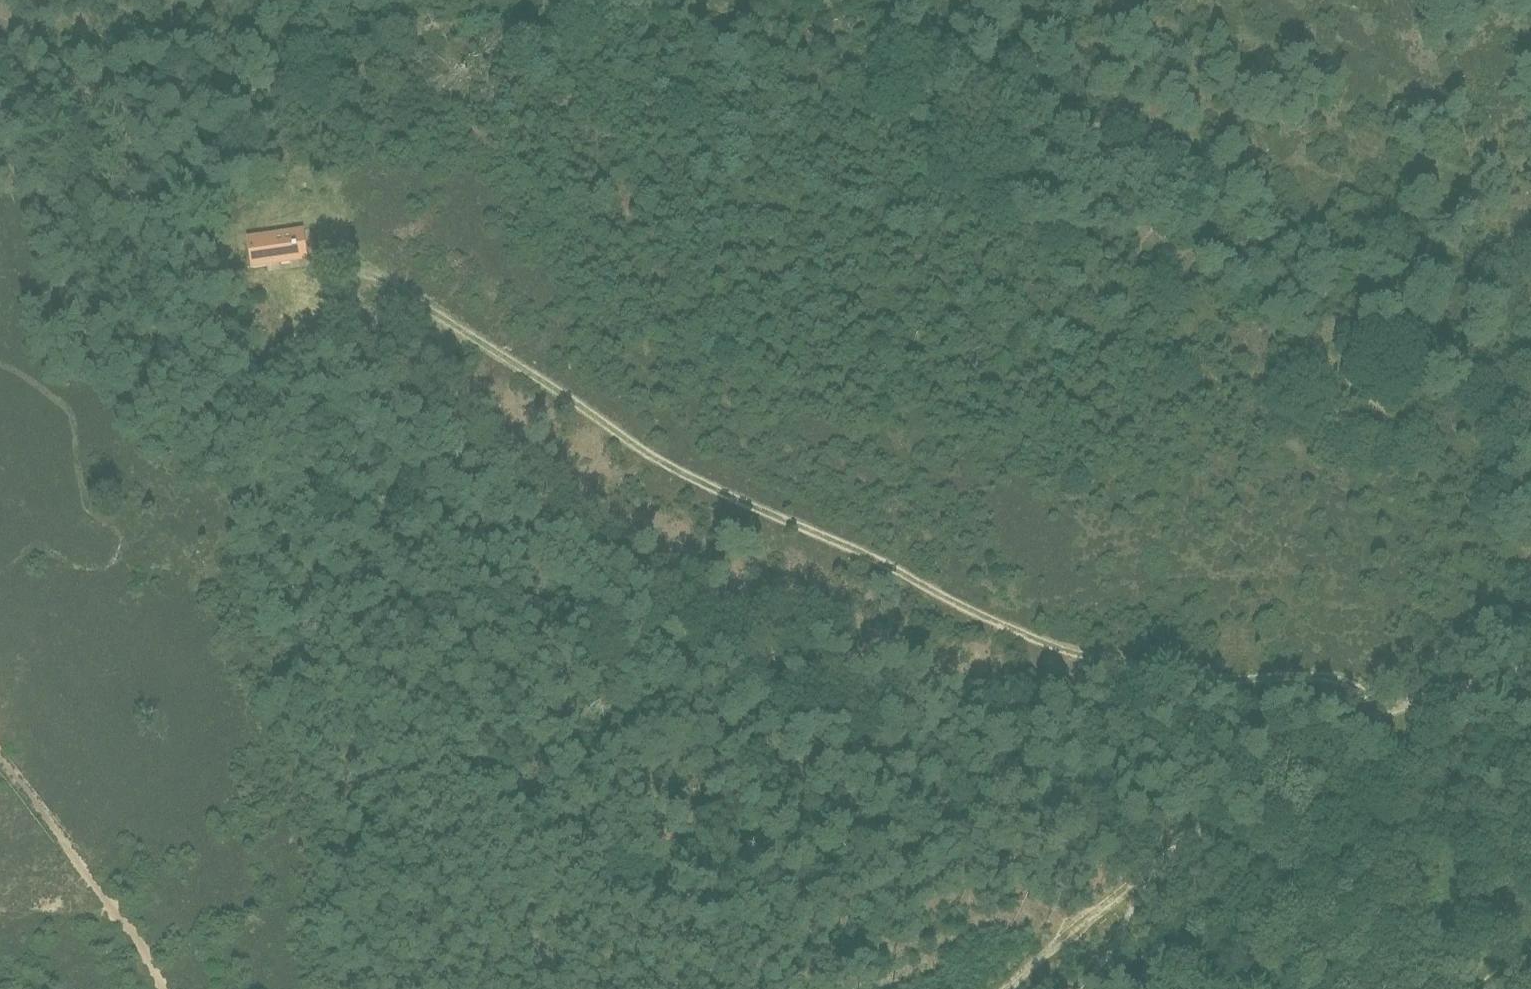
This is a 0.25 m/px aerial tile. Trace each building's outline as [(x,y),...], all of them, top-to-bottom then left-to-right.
[(306,258),(304,243),(302,230),(250,238),(254,265),(298,259),(306,258)]
